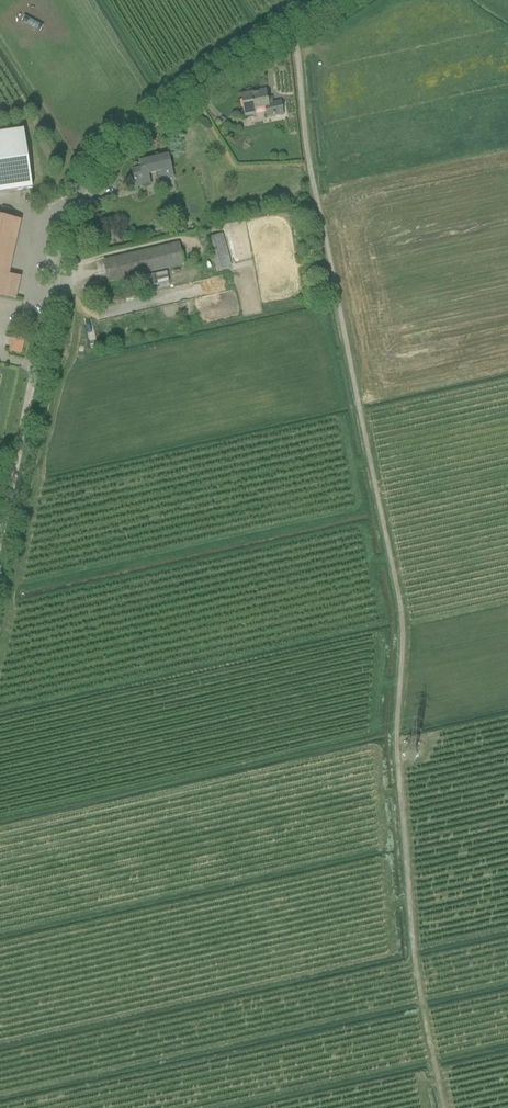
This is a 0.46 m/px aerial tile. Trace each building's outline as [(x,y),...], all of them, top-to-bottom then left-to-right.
[(245,116),(254,114),(253,109),(265,107),(267,118),(283,115),(280,102),(272,104),(271,99),(267,99),(265,94),(251,96),(250,94),(241,96),(245,116)] [(21,190),(32,188),(23,130),(0,133),(0,193),(21,190)] [(140,168),(132,170),(136,187),(151,183),(149,174),(156,173),(158,183),(161,182),(160,181),(173,178),(168,155),(139,162),(140,168)] [(14,220),(13,220),(14,216),(0,213),(0,283),(14,220)] [(219,235),(208,238),(216,268),(227,265),(219,235)] [(184,263),(179,242),(121,256),(104,260),(109,281),(126,278),(184,263)] [(169,272),(176,284),(187,278),(180,266),(169,272)] [(167,272),(141,278),(144,288),(170,282),(167,272)] [(13,337),(10,351),(21,354),(24,340),(13,337)]
